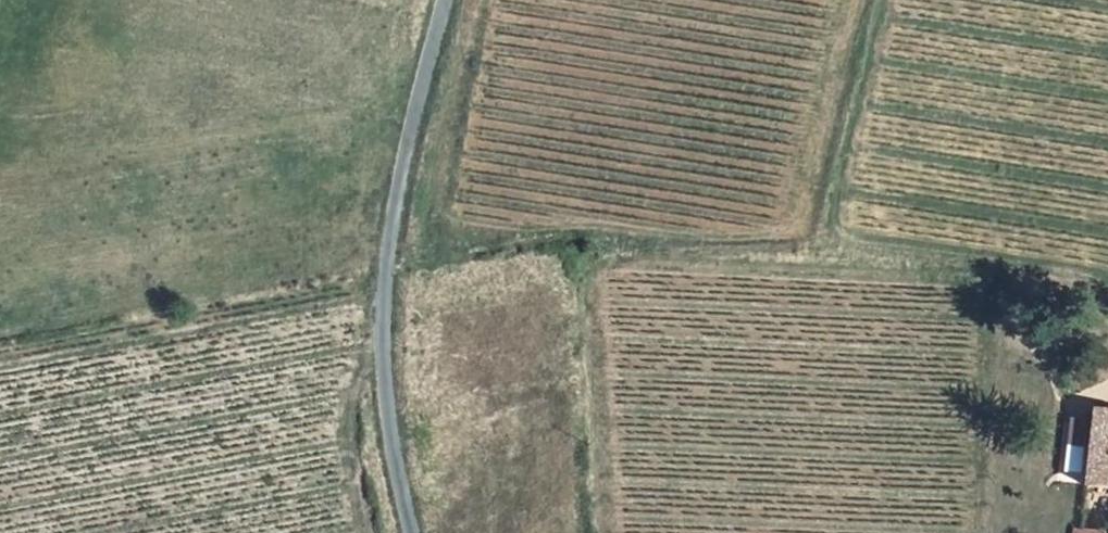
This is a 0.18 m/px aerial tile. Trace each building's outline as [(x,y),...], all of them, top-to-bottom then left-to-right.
[(1092,406),(1082,478),(1107,481),(1107,408),(1092,406)]
